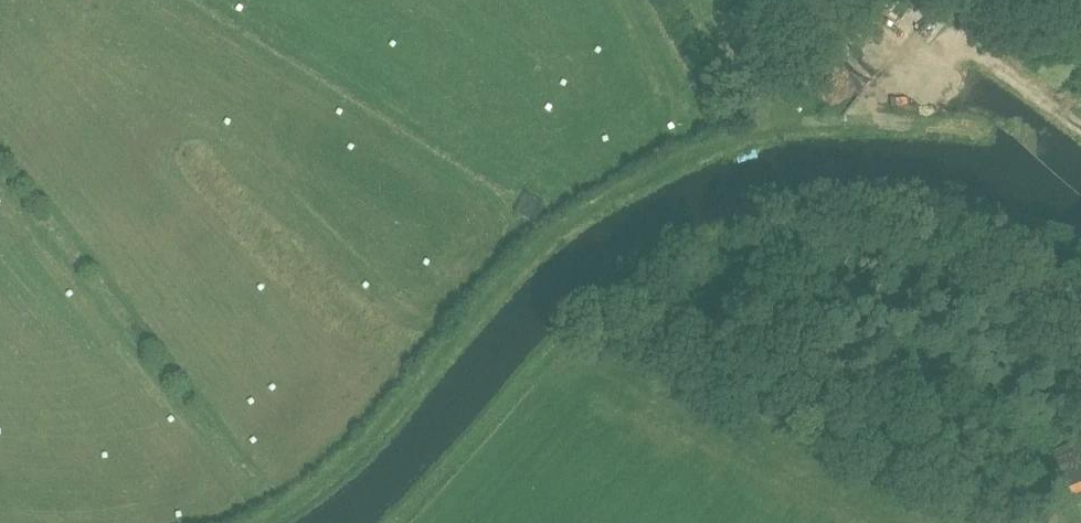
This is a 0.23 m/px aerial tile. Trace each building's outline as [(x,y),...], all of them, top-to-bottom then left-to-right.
[(1068,496),(1080,491),(1080,438),(1050,451),(1068,496)]
